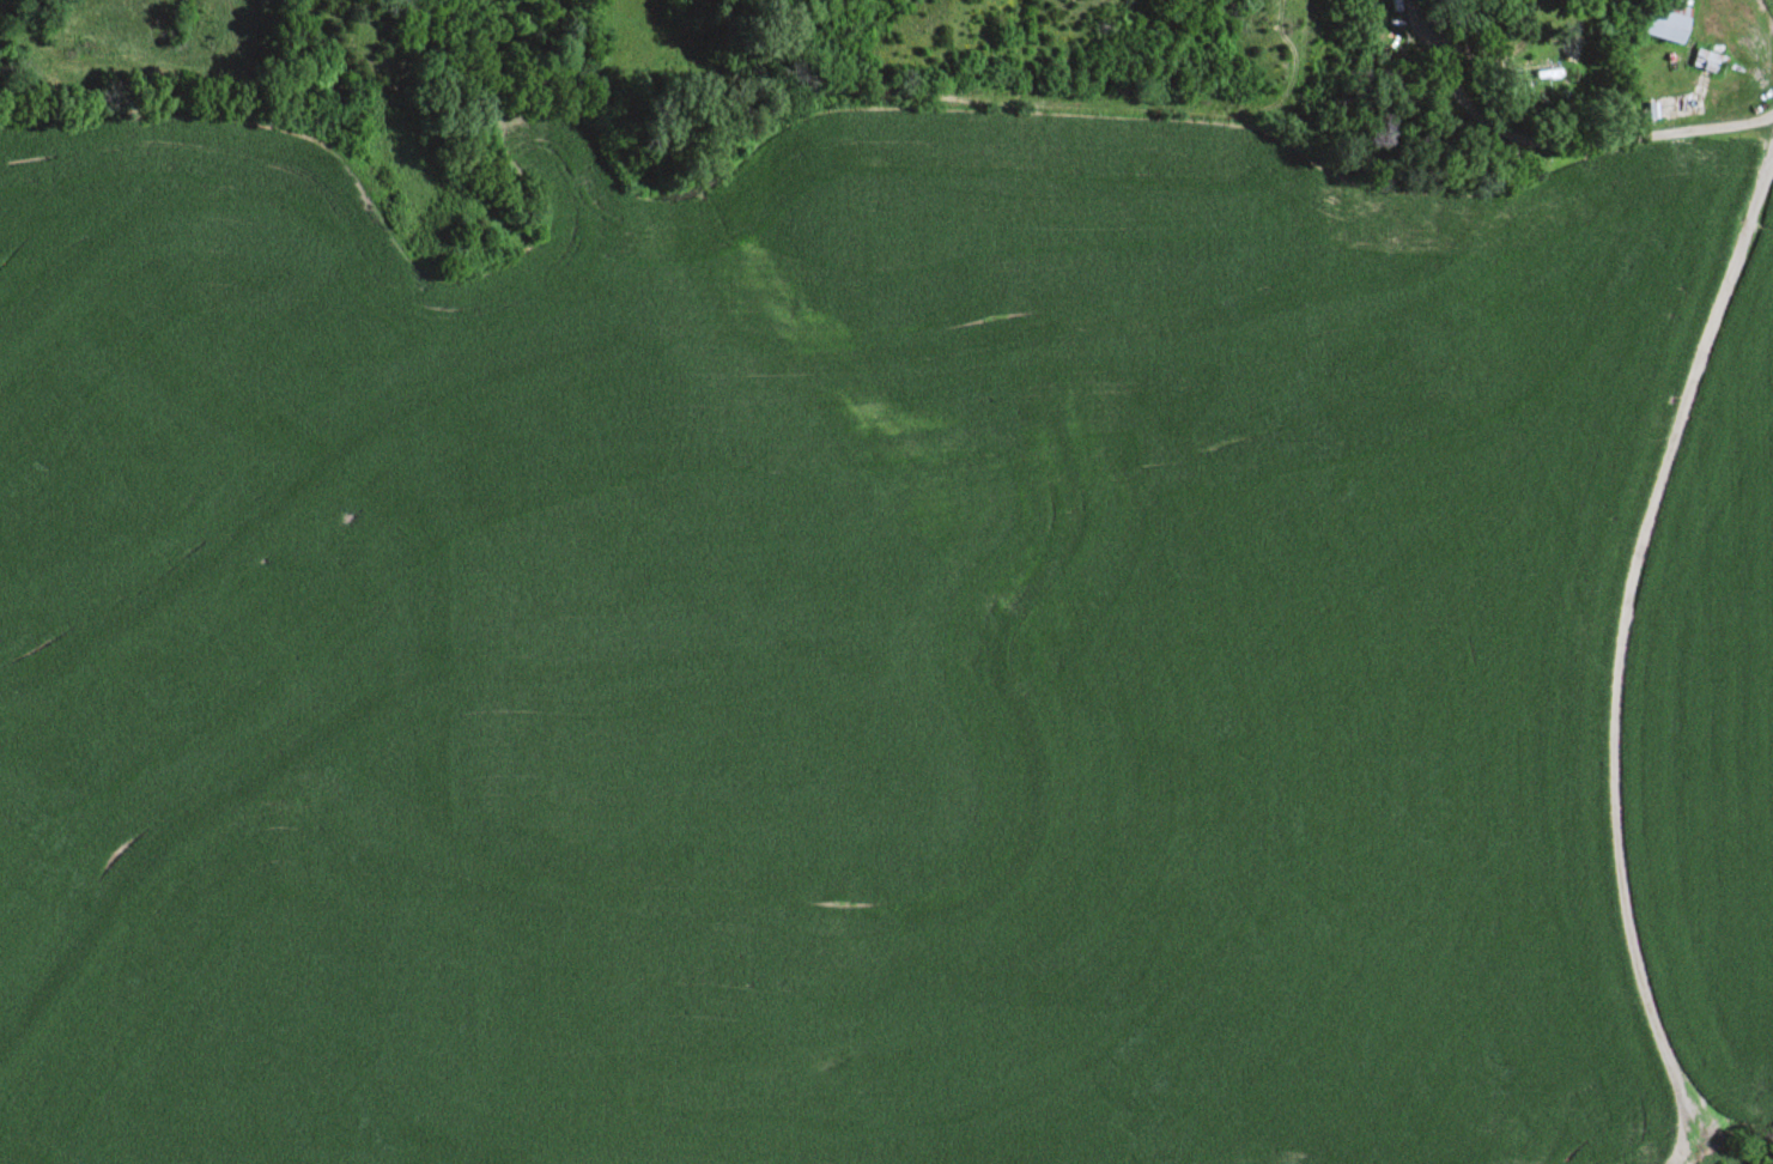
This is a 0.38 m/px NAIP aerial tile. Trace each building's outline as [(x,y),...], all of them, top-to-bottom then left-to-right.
[(1673,0),(1644,0),(1635,29),(1674,41),(1685,4),(1673,0)] [(1717,72),(1723,54),(1693,45),(1687,63),(1717,72)] [(1518,65),(1518,95),(1554,95),(1554,65),(1518,65)]
